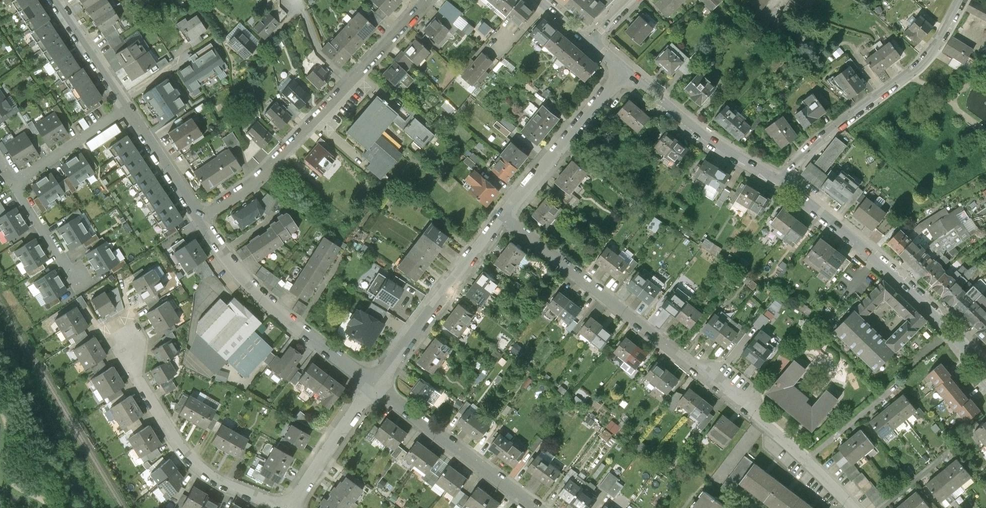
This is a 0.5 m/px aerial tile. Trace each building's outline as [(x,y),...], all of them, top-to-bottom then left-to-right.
[(18,12),(35,0),(14,0),(11,2),(18,12)] [(24,22),(43,9),(36,0),(35,0),(18,12),(24,22)] [(85,8),(97,0),(79,0),(85,8)] [(106,0),(97,0),(85,8),(93,20),(111,7),(106,0)] [(267,12),(278,23),(287,14),(279,6),(280,0),(267,0),(267,12)] [(379,8),(387,15),(401,0),(400,0),(371,0),(379,8)] [(439,12),(444,16),(455,24),(464,13),(448,0),(439,12)] [(495,4),(508,16),(521,0),(498,0),(495,4)] [(522,0),(521,0),(508,16),(522,28),(536,12),(522,0)] [(567,3),(590,23),(606,8),(598,0),(570,0),(567,3)] [(606,8),(615,0),(598,0),(606,8)] [(655,3),(667,15),(683,0),(658,0),(655,3)] [(700,1),(711,12),(722,1),(721,0),(701,0),(700,1)] [(812,3),(808,0),(802,9),(806,12),(812,3)] [(985,21),(985,7),(973,0),(971,0),(966,10),(985,21)] [(119,19),(111,7),(93,20),(100,32),(112,24),(119,19)] [(374,29),(387,15),(379,8),(375,12),(373,11),(365,20),(374,29)] [(49,19),(43,9),(24,22),(31,31),(47,20),(49,19)] [(252,28),(263,39),(278,23),(267,12),(252,28)] [(642,12),(639,15),(647,23),(650,19),(642,12)] [(185,18),(176,23),(188,41),(199,34),(207,29),(197,14),(187,21),(185,18)] [(358,14),(346,26),(363,42),(375,29),(374,29),(365,20),(358,14)] [(647,23),(639,15),(625,30),(638,43),(652,28),(647,23)] [(921,15),(906,32),(918,43),(934,26),(921,15)] [(444,16),(440,22),(449,31),(455,24),(444,16)] [(436,18),(424,31),(437,44),(449,31),(440,22),(436,18)] [(533,33),(546,45),(558,31),(545,19),(533,33)] [(29,32),(36,42),(54,30),(47,20),(31,31),(29,32)] [(467,22),(461,30),(468,35),(474,27),(467,22)] [(112,24),(100,32),(112,48),(124,40),(120,34),(120,35),(112,24)] [(350,55),(363,42),(346,26),(334,39),(350,55)] [(244,59),(257,45),(240,29),(227,42),(244,59)] [(36,42),(42,52),(60,40),(54,30),(36,42)] [(572,42),(558,31),(546,45),(560,56),(572,42)] [(203,39),(199,34),(188,41),(192,47),(203,39)] [(973,50),(952,37),(943,52),(953,58),(964,64),(964,65),(969,57),(973,50)] [(115,53),(124,66),(146,52),(138,39),(115,53)] [(339,67),(350,55),(334,39),(329,45),(328,44),(321,51),(339,67)] [(42,52),(48,62),(67,50),(60,40),(42,52)] [(429,52),(415,40),(403,53),(415,63),(416,65),(429,52)] [(889,41),(877,50),(889,66),(901,57),(889,41)] [(558,58),(572,69),(585,54),(572,42),(560,56),(558,58)] [(672,42),(656,59),(671,73),(677,66),(687,56),(672,42)] [(192,62),(177,72),(190,92),(201,85),(202,86),(217,76),(216,75),(224,70),(220,65),(223,63),(210,43),(189,57),(192,62)] [(699,48),(689,58),(687,56),(677,66),(685,74),(704,54),(699,48)] [(306,57),(316,66),(318,64),(321,67),(324,63),(316,55),(313,49),(306,57)] [(48,62),(55,71),(73,59),(67,50),(48,62)] [(148,50),(146,52),(124,66),(132,79),(148,69),(156,63),(148,50)] [(877,75),(889,66),(877,50),(865,59),(877,75)] [(392,61),(394,63),(406,73),(415,63),(403,53),(401,51),(392,61)] [(476,61),(463,75),(474,85),(486,70),(495,61),(484,51),(476,61)] [(599,65),(585,54),(572,69),(586,81),(599,65)] [(165,57),(156,63),(148,69),(151,74),(169,63),(165,57)] [(975,61),(969,57),(964,65),(964,64),(961,69),(968,73),(975,61)] [(460,73),(463,75),(476,61),(472,58),(460,73)] [(961,69),(964,64),(953,58),(948,66),(959,72),(961,69)] [(80,69),(73,59),(55,71),(61,81),(63,80),(80,69)] [(846,62),(849,67),(853,72),(857,68),(850,59),(846,62)] [(818,69),(822,72),(829,64),(825,60),(818,69)] [(394,63),(383,75),(394,85),(406,73),(394,63)] [(316,66),(307,77),(319,88),(330,76),(321,67),(318,64),(316,66)] [(847,95),(849,98),(864,88),(853,72),(849,67),(834,77),(840,85),(841,84),(848,94),(847,95)] [(63,80),(70,91),(89,79),(82,68),(80,69),(63,80)] [(490,73),(486,70),(474,85),(477,88),(490,73)] [(699,71),(684,87),(692,94),(691,95),(699,103),(715,86),(699,71)] [(70,91),(76,99),(95,87),(89,79),(70,91)] [(167,79),(142,96),(161,123),(185,106),(178,95),(180,94),(176,89),(174,90),(167,79)] [(293,101),(299,107),(311,96),(294,80),(283,91),(293,101)] [(102,98),(95,87),(76,99),(83,110),(98,100),(102,98)] [(795,115),(805,128),(826,112),(813,94),(803,101),(807,106),(795,115)] [(346,132),(367,150),(380,135),(392,121),(398,114),(385,103),(386,102),(383,99),(381,100),(377,96),(346,132)] [(5,98),(0,102),(0,116),(11,108),(5,98)] [(101,105),(98,100),(83,110),(86,115),(101,105)] [(618,114),(628,123),(640,109),(629,100),(618,114)] [(293,101),(288,106),(298,115),(303,110),(299,107),(293,101)] [(281,128),(291,117),(283,110),(276,102),(265,113),(281,128)] [(450,115),(455,110),(446,102),(441,107),(450,115)] [(392,121),(422,147),(433,134),(412,116),(416,111),(407,103),(402,109),(410,115),(405,121),(398,114),(392,121)] [(52,108),(54,112),(65,130),(71,127),(57,105),(52,108)] [(715,118),(727,129),(739,117),(727,105),(715,118)] [(293,120),(298,115),(288,106),(283,110),(291,117),(293,120)] [(545,106),(535,118),(550,131),(561,119),(545,106)] [(650,118),(640,109),(628,123),(639,132),(650,118)] [(54,112),(44,118),(58,140),(68,133),(65,130),(54,112)] [(84,130),(89,126),(83,117),(78,121),(84,130)] [(505,117),(500,122),(518,136),(522,131),(505,117)] [(751,128),(739,117),(727,129),(739,140),(751,128)] [(797,137),(782,117),(766,128),(772,137),(773,136),(782,147),(797,137)] [(48,146),(58,140),(44,118),(34,124),(46,142),(48,146)] [(191,118),(180,126),(190,141),(202,134),(191,118)] [(540,144),(550,131),(535,118),(524,131),(540,144)] [(26,124),(34,135),(40,145),(46,142),(34,124),(32,120),(26,124)] [(247,132),(253,139),(262,147),(273,136),(258,121),(247,132)] [(83,142),(89,151),(119,131),(113,122),(83,142)] [(178,149),(190,141),(180,126),(168,133),(178,149)] [(24,131),(14,138),(28,160),(38,154),(35,149),(29,139),(24,131)] [(232,131),(222,138),(229,149),(240,142),(232,131)] [(655,147),(666,155),(677,141),(666,132),(655,147)] [(128,134),(106,148),(113,157),(134,143),(128,134)] [(35,149),(40,145),(34,135),(29,139),(35,149)] [(367,168),(380,180),(402,155),(380,135),(367,150),(362,156),(371,164),(367,168)] [(836,137),(813,164),(824,173),(846,146),(836,137)] [(18,166),(28,160),(14,138),(4,144),(9,152),(18,166)] [(316,143),(318,145),(327,152),(331,148),(320,138),(316,143)] [(243,149),(247,162),(262,147),(253,139),(243,149)] [(9,152),(4,144),(2,141),(0,142),(0,149),(4,156),(9,152)] [(688,149),(677,141),(666,155),(676,164),(688,149)] [(134,143),(113,157),(119,167),(140,153),(134,143)] [(502,155),(505,157),(518,169),(528,156),(512,143),(502,155)] [(318,145),(306,160),(320,172),(333,158),(327,152),(318,145)] [(187,165),(198,157),(191,146),(179,154),(187,165)] [(228,149),(211,161),(224,180),(241,169),(228,149)] [(67,162),(61,166),(74,187),(95,174),(82,153),(76,156),(67,162)] [(140,153),(119,167),(126,177),(147,163),(140,153)] [(473,153),(469,158),(482,169),(486,164),(473,153)] [(464,161),(476,171),(479,173),(482,169),(469,158),(468,157),(464,161)] [(507,182),(518,169),(505,157),(494,170),(507,182)] [(578,166),(587,173),(591,176),(596,169),(584,159),(578,166)] [(695,176),(707,183),(716,167),(704,160),(695,176)] [(207,192),(224,180),(211,161),(193,172),(207,192)] [(573,161),(564,171),(578,183),(587,173),(578,166),(573,161)] [(603,172),(606,169),(598,161),(595,165),(603,172)] [(833,181),(824,173),(813,164),(811,162),(801,174),(824,192),(833,181)] [(147,163),(126,177),(132,186),(153,172),(147,163)] [(729,174),(716,167),(707,183),(720,190),(729,174)] [(842,170),(833,181),(824,192),(842,206),(847,201),(852,205),(864,191),(859,187),(861,184),(842,170)] [(487,206),(499,190),(479,173),(476,171),(468,180),(475,186),(470,192),(487,206)] [(570,193),(578,183),(564,171),(556,181),(562,187),(570,193)] [(153,172),(132,186),(138,196),(159,182),(153,172)] [(37,183),(31,187),(44,208),(65,194),(52,174),(47,177),(37,183)] [(159,182),(138,196),(145,206),(166,192),(159,182)] [(736,200),(748,207),(757,192),(746,184),(743,189),(738,197),(736,200)] [(730,192),(738,197),(743,189),(739,186),(735,192),(731,190),(730,192)] [(557,194),(562,198),(572,206),(574,208),(580,201),(570,193),(562,187),(557,194)] [(721,207),(729,192),(723,188),(715,204),(721,207)] [(166,192),(145,206),(151,215),(172,202),(166,192)] [(770,199),(757,192),(748,207),(760,214),(770,199)] [(264,198),(261,203),(265,209),(264,212),(268,215),(277,199),(268,194),(265,198),(264,198)] [(548,196),(540,205),(554,217),(562,208),(557,204),(548,196)] [(866,197),(852,214),(873,231),(887,213),(881,209),(887,202),(880,196),(874,203),(866,197)] [(257,197),(232,214),(242,230),(262,216),(264,212),(265,209),(261,203),(257,197)] [(567,212),(572,206),(562,198),(557,204),(562,208),(567,212)] [(748,207),(736,200),(733,205),(745,213),(748,207)] [(172,202),(151,215),(157,225),(179,211),(172,202)] [(547,226),(554,217),(540,205),(532,215),(547,226)] [(961,205),(949,213),(927,228),(936,241),(970,218),(961,205)] [(0,217),(0,228),(8,241),(29,228),(25,222),(19,213),(16,207),(0,217)] [(945,207),(919,224),(913,229),(919,234),(924,230),(927,228),(949,213),(945,207)] [(776,227),(783,233),(795,218),(782,209),(771,223),(776,227)] [(179,211),(157,225),(164,235),(185,221),(179,211)] [(80,214),(58,228),(61,233),(67,243),(71,250),(94,237),(80,214)] [(279,219),(280,221),(289,235),(298,229),(289,215),(286,214),(279,219)] [(430,221),(432,223),(450,237),(453,232),(433,217),(430,221)] [(970,218),(936,241),(933,243),(944,255),(949,251),(952,255),(958,251),(955,247),(979,230),(971,217),(970,218)] [(661,223),(653,218),(647,228),(655,232),(661,223)] [(807,228),(795,218),(783,233),(796,243),(807,228)] [(290,236),(289,235),(280,221),(271,227),(272,228),(281,242),(290,236)] [(432,223),(423,234),(441,248),(450,237),(432,223)] [(792,247),(796,243),(783,233),(776,227),(772,232),(781,239),(782,239),(792,247)] [(272,228),(263,234),(274,250),(283,244),(281,242),(272,228)] [(888,242),(900,254),(912,241),(900,229),(888,242)] [(263,234),(254,240),(265,256),(274,250),(263,234)] [(432,259),(441,248),(423,234),(415,245),(432,259)] [(334,237),(331,242),(340,248),(343,250),(347,245),(334,237)] [(324,238),(317,248),(334,259),(340,248),(331,242),(324,238)] [(699,247),(716,258),(718,255),(722,249),(705,238),(699,247)] [(804,259),(816,269),(832,248),(820,238),(804,259)] [(36,239),(15,251),(28,273),(49,261),(44,253),(39,245),(36,239)] [(171,247),(174,252),(187,244),(184,239),(171,247)] [(174,252),(180,262),(202,248),(196,239),(187,244),(174,252)] [(257,262),(265,256),(254,240),(246,246),(252,255),(257,262)] [(107,241),(85,254),(89,261),(94,270),(98,277),(120,263),(107,241)] [(900,254),(911,264),(924,252),(912,241),(900,254)] [(509,242),(502,252),(516,264),(524,254),(509,242)] [(415,245),(406,257),(424,270),(432,259),(415,245)] [(242,261),(252,255),(246,246),(236,252),(242,261)] [(724,247),(722,249),(718,255),(724,259),(730,251),(724,247)] [(208,257),(202,248),(180,262),(187,271),(193,267),(205,259),(208,257)] [(317,248),(310,259),(327,269),(334,259),(317,248)] [(597,262),(607,271),(618,256),(608,248),(597,262)] [(845,257),(832,248),(816,269),(829,278),(838,267),(845,257)] [(508,274),(516,264),(502,252),(493,263),(508,274)] [(911,264),(923,276),(936,264),(924,252),(911,264)] [(705,262),(705,253),(697,254),(697,262),(705,262)] [(629,265),(618,256),(607,271),(618,279),(625,270),(629,265)] [(415,282),(424,270),(406,257),(397,268),(415,282)] [(851,262),(845,257),(838,267),(844,271),(851,262)] [(749,263),(742,258),(737,264),(745,270),(749,263)] [(213,272),(205,259),(193,267),(201,280),(213,272)] [(310,259),(304,270),(320,280),(327,269),(310,259)] [(633,259),(629,265),(625,270),(629,274),(638,263),(633,259)] [(789,266),(782,261),(777,268),(785,273),(789,266)] [(923,276),(932,285),(945,272),(936,264),(923,276)] [(973,264),(968,270),(962,276),(967,281),(979,269),(975,266),(973,264)] [(963,265),(957,271),(962,276),(968,270),(963,265)] [(255,275),(273,289),(278,282),(280,279),(262,266),(255,275)] [(133,274),(136,280),(146,274),(142,268),(133,274)] [(133,282),(139,291),(160,278),(154,269),(146,274),(136,280),(133,282)] [(56,270),(34,283),(47,304),(69,291),(66,285),(60,276),(56,270)] [(304,270),(297,280),(313,291),(320,280),(304,270)] [(484,271),(476,281),(491,292),(498,283),(484,271)] [(957,271),(952,277),(956,281),(962,287),(967,281),(962,276),(957,271)] [(627,286),(638,295),(649,281),(638,272),(627,286)] [(932,285),(943,295),(956,281),(952,277),(948,276),(945,272),(932,285)] [(367,291),(375,296),(390,306),(392,307),(403,289),(402,288),(393,282),(379,273),(367,291)] [(396,277),(393,282),(402,288),(405,282),(396,277)] [(165,287),(160,278),(139,291),(144,300),(156,293),(165,287)] [(306,302),(313,291),(297,280),(294,285),(290,291),(306,302)] [(286,289),(290,291),(294,285),(287,281),(284,287),(286,289)] [(482,305),(491,292),(476,281),(467,293),(482,305)] [(660,290),(649,281),(638,295),(649,304),(660,290)] [(876,371),(926,320),(916,311),(915,312),(883,281),(835,330),(876,371)] [(943,295),(954,306),(966,294),(962,290),(962,287),(956,281),(943,295)] [(280,298),(286,289),(284,287),(278,282),(273,289),(271,292),(280,298)] [(102,316),(115,308),(113,304),(107,294),(104,291),(91,299),(102,316)] [(111,292),(107,294),(113,304),(118,302),(111,292)] [(170,292),(159,299),(158,300),(162,305),(168,301),(173,298),(170,292)] [(159,299),(156,293),(144,300),(148,306),(158,300),(159,299)] [(549,307),(559,315),(570,302),(560,293),(549,307)] [(663,306),(677,317),(688,304),(674,293),(663,306)] [(954,306),(962,314),(975,302),(966,294),(954,306)] [(88,306),(81,295),(76,298),(83,309),(88,306)] [(375,296),(371,302),(387,312),(390,306),(375,296)] [(220,299),(199,321),(197,332),(184,364),(210,378),(227,360),(245,377),(262,360),(270,351),(272,349),(253,331),(261,322),(234,297),(227,305),(220,299)] [(147,314),(152,323),(174,310),(168,301),(162,305),(147,314)] [(298,301),(292,310),(301,316),(307,307),(298,301)] [(581,310),(570,302),(559,315),(570,324),(581,310)] [(974,326),(985,314),(985,313),(975,302),(962,314),(974,326)] [(458,303),(450,314),(465,325),(473,315),(458,303)] [(807,307),(801,303),(796,309),(803,313),(807,307)] [(702,315),(688,304),(677,317),(691,328),(702,315)] [(55,321),(61,330),(82,316),(77,307),(55,321)] [(372,347),(386,325),(362,309),(361,311),(357,309),(348,323),(350,325),(346,331),(372,347)] [(180,320),(174,310),(152,323),(158,333),(162,330),(173,324),(180,320)] [(457,336),(465,325),(450,314),(442,324),(457,336)] [(974,326),(979,330),(976,333),(984,341),(985,339),(985,314),(974,326)] [(88,326),(82,316),(61,330),(66,339),(71,336),(83,328),(88,326)] [(704,330),(715,339),(727,325),(716,316),(704,330)] [(579,331),(590,340),(601,326),(590,317),(579,331)] [(162,330),(166,336),(172,332),(176,329),(173,324),(162,330)] [(734,330),(727,325),(715,339),(726,348),(731,341),(738,333),(734,330)] [(738,325),(734,330),(738,333),(731,341),(737,344),(747,332),(738,325)] [(612,335),(601,326),(590,340),(601,349),(612,335)] [(91,340),(83,328),(71,336),(78,347),(91,340)] [(761,330),(742,354),(759,367),(771,352),(763,346),(770,337),(761,330)] [(175,338),(172,332),(166,336),(162,338),(165,344),(170,341),(175,338)] [(74,350),(80,359),(101,346),(95,337),(91,340),(78,347),(74,350)] [(435,337),(427,348),(442,359),(450,348),(435,337)] [(616,352),(626,360),(638,346),(628,338),(616,352)] [(153,351),(162,365),(169,360),(179,354),(170,341),(165,344),(153,351)] [(504,344),(501,341),(495,346),(499,350),(504,344)] [(107,356),(101,346),(80,359),(85,369),(89,366),(102,359),(107,356)] [(269,365),(290,381),(297,371),(299,369),(295,366),(303,355),(291,346),(281,359),(277,355),(276,356),(269,365)] [(648,354),(638,346),(626,360),(637,368),(648,354)] [(432,372),(442,359),(427,348),(417,361),(432,372)] [(262,360),(269,365),(276,356),(270,351),(262,360)] [(108,370),(102,359),(89,366),(96,377),(108,370)] [(806,369),(794,359),(766,393),(812,432),(838,400),(826,390),(812,407),(806,402),(809,398),(793,385),(806,369)] [(176,373),(169,360),(162,365),(151,371),(159,384),(160,383),(171,376),(176,373)] [(328,374),(312,362),(302,374),(300,378),(316,390),(328,374)] [(645,376),(657,385),(668,371),(657,362),(645,376)] [(928,375),(937,386),(950,376),(951,375),(942,364),(928,375)] [(92,379),(98,389),(119,376),(114,366),(108,370),(96,377),(92,379)] [(218,370),(215,379),(225,382),(228,373),(218,370)] [(295,385),(300,378),(302,374),(297,371),(290,381),(295,385)] [(679,380),(668,371),(657,385),(667,394),(679,380)] [(344,387),(328,374),(316,390),(324,396),(320,402),(328,408),(344,387)] [(125,385),(119,376),(98,389),(104,398),(120,388),(125,385)] [(175,382),(171,376),(160,383),(163,389),(175,382)] [(936,388),(945,400),(959,389),(950,376),(937,386),(936,388)] [(420,377),(411,389),(425,400),(434,388),(420,377)] [(567,391),(561,386),(557,390),(563,395),(567,391)] [(127,399),(120,388),(104,398),(110,409),(127,399)] [(678,402),(691,412),(702,398),(689,388),(683,396),(678,402)] [(969,401),(959,389),(945,400),(955,412),(958,410),(969,401)] [(671,411),(678,402),(683,396),(680,393),(677,391),(676,392),(665,406),(671,411)] [(174,410),(179,413),(189,395),(184,392),(177,404),(175,402),(174,410)] [(179,414),(192,421),(202,402),(189,395),(179,413),(179,414)] [(903,395),(892,404),(905,419),(913,413),(916,411),(903,395)] [(110,409),(116,418),(137,405),(132,396),(127,399),(110,409)] [(713,407),(702,398),(691,412),(702,421),(709,412),(713,407)] [(971,399),(969,401),(958,410),(967,422),(981,411),(971,399)] [(215,410),(202,402),(192,421),(204,428),(206,426),(214,412),(215,410)] [(892,404),(881,412),(894,428),(905,419),(892,404)] [(143,414),(137,405),(116,418),(122,427),(138,417),(143,414)] [(919,408),(916,411),(913,413),(918,419),(924,414),(919,408)] [(457,425),(468,433),(479,419),(468,411),(457,425)] [(206,426),(211,430),(217,421),(220,416),(214,412),(206,426)] [(310,426),(312,418),(294,412),(292,420),(310,426)] [(714,416),(709,412),(702,421),(697,427),(702,431),(714,416)] [(883,437),(894,428),(881,412),(871,421),(883,437)] [(739,428),(723,415),(707,434),(724,448),(739,428)] [(145,429),(138,417),(122,427),(129,439),(145,429)] [(588,417),(585,421),(591,426),(594,421),(593,420),(589,417),(588,417)] [(386,447),(388,445),(400,429),(387,419),(379,430),(373,437),(386,447)] [(489,427),(479,419),(468,433),(479,441),(489,427)] [(606,427),(615,435),(621,428),(612,420),(606,427)] [(222,424),(217,421),(211,430),(217,433),(222,424)] [(984,443),(985,442),(985,422),(975,432),(984,443)] [(212,442),(225,449),(235,431),(222,424),(217,433),(212,442)] [(940,429),(936,424),(931,428),(936,433),(940,429)] [(311,436),(292,425),(284,438),(292,442),(303,449),(311,436)] [(129,439),(134,448),(155,435),(150,426),(145,429),(129,439)] [(370,442),(373,437),(379,430),(374,426),(365,438),(370,442)] [(408,435),(400,429),(388,445),(396,451),(399,446),(408,435)] [(612,435),(605,430),(600,436),(606,442),(612,435)] [(861,430),(851,439),(864,455),(874,446),(861,430)] [(248,438),(235,431),(225,449),(238,457),(238,456),(243,447),(248,438)] [(489,449),(501,458),(512,443),(500,434),(489,449)] [(161,444),(155,435),(134,448),(140,457),(146,453),(156,447),(161,444)] [(537,436),(527,448),(533,453),(543,440),(537,436)] [(289,447),(292,442),(284,438),(282,437),(279,442),(289,447)] [(853,464),(864,455),(851,439),(840,448),(841,450),(853,464)] [(639,440),(633,448),(640,454),(646,446),(639,440)] [(405,458),(416,467),(428,451),(417,442),(408,453),(405,458)] [(525,454),(512,443),(501,458),(514,468),(525,454)] [(391,457),(395,460),(403,449),(399,446),(396,451),(391,457)] [(161,454),(156,447),(146,453),(150,460),(161,454)] [(249,450),(243,447),(238,456),(244,459),(249,450)] [(275,447),(268,460),(286,470),(293,458),(275,447)] [(408,453),(403,449),(395,460),(401,464),(405,458),(408,453)] [(841,450),(832,457),(851,482),(853,480),(860,489),(861,489),(876,507),(885,500),(871,482),(869,482),(862,473),(861,474),(853,464),(841,450)] [(439,459),(428,451),(416,467),(426,475),(430,471),(439,459)] [(527,471),(538,479),(549,464),(537,456),(527,471)] [(730,496),(740,484),(755,464),(745,456),(720,489),(730,496)] [(148,468),(152,472),(166,461),(162,457),(148,468)] [(157,484),(175,469),(177,468),(169,459),(166,461),(152,472),(150,474),(157,484)] [(279,483),(286,470),(268,460),(261,472),(260,473),(266,476),(279,483)] [(957,460),(947,468),(961,486),(971,478),(957,460)] [(560,473),(549,464),(538,479),(549,487),(560,473)] [(740,484),(763,501),(778,482),(755,464),(740,484)] [(262,484),(266,476),(260,473),(261,472),(250,466),(245,474),(262,484)] [(435,485),(444,492),(458,473),(449,467),(440,478),(435,485)] [(341,473),(346,477),(350,480),(354,476),(345,468),(341,473)] [(947,468),(937,476),(951,494),(961,486),(947,468)] [(183,479),(175,469),(157,484),(156,485),(158,487),(154,490),(159,496),(163,493),(167,498),(177,490),(179,486),(178,483),(183,479)] [(562,480),(567,484),(570,481),(576,473),(571,469),(562,480)] [(423,480),(428,484),(435,475),(430,471),(426,475),(423,480)] [(468,481),(458,473),(444,492),(454,499),(460,491),(468,481)] [(599,487),(608,494),(617,482),(618,479),(610,473),(599,487)] [(440,478),(435,475),(428,484),(433,488),(435,485),(440,478)] [(577,476),(572,483),(570,481),(567,484),(559,495),(569,503),(585,482),(577,476)] [(941,502),(951,494),(937,476),(927,484),(941,502)] [(341,481),(336,487),(352,500),(354,501),(363,490),(350,480),(346,477),(342,482),(341,481)] [(386,484),(381,480),(377,486),(381,489),(386,484)] [(589,496),(596,487),(590,482),(589,484),(586,482),(585,482),(569,503),(575,507),(588,507),(594,500),(589,496)] [(623,486),(617,482),(608,494),(614,499),(623,486)] [(778,482),(763,501),(771,507),(794,507),(801,499),(778,482)] [(167,498),(177,504),(182,494),(185,488),(179,486),(177,490),(167,498)] [(327,500),(337,507),(347,507),(352,500),(336,487),(334,486),(329,493),(331,495),(327,500)] [(184,507),(200,507),(206,497),(208,494),(194,487),(188,497),(182,507),(184,507)] [(468,507),(483,507),(490,498),(477,488),(470,498),(464,505),(468,507)] [(452,502),(456,505),(465,494),(460,491),(454,499),(452,502)] [(693,507),(723,507),(725,506),(706,492),(693,507)] [(906,502),(911,507),(928,507),(916,493),(906,502)] [(182,494),(177,504),(174,507),(182,507),(188,497),(182,494)] [(465,494),(456,505),(460,507),(462,507),(464,505),(470,498),(465,494)] [(221,504),(206,497),(200,507),(219,507),(221,504)] [(327,500),(324,497),(319,503),(321,505),(319,507),(337,507),(327,500)] [(490,498),(483,507),(497,507),(499,504),(490,498)] [(801,499),(794,507),(813,507),(801,499)]
